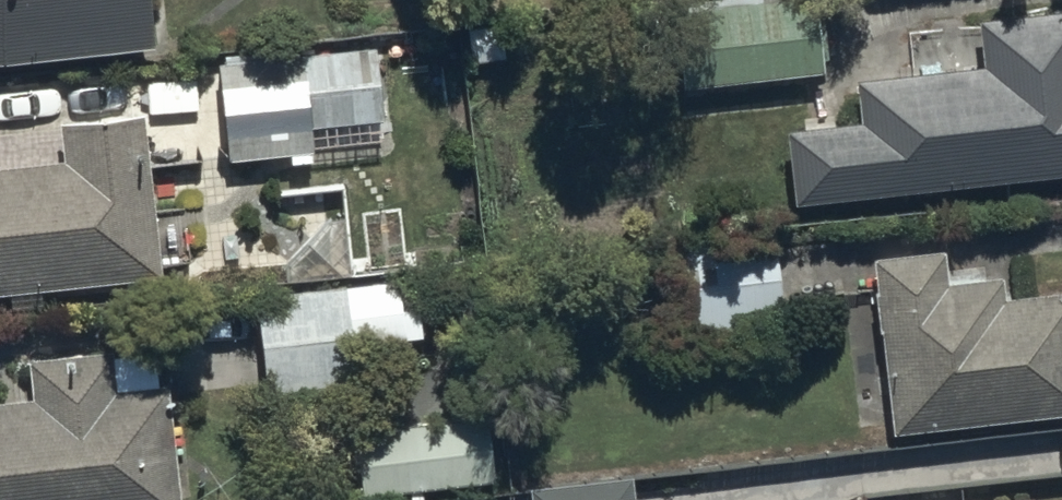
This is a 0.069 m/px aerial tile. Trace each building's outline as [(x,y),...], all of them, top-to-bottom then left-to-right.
[(3,47),(150,29),(146,0),(0,0),(0,47),(3,47)] [(679,76),(822,63),(817,0),(672,0),(679,76)] [(785,115),(793,192),(1061,165),(1061,1),(974,10),(978,55),(855,67),(859,108),(785,115)] [(378,28),(217,45),(228,150),(308,141),(305,113),(386,105),(378,28)] [(0,152),(0,279),(157,261),(139,99),(120,101),(117,70),(66,76),(69,107),(53,109),(57,145),(0,152)] [(770,215),(665,231),(675,328),(781,317),(770,215)] [(867,245),(885,422),(1061,404),(1061,281),(1002,287),(1000,266),(942,273),(938,238),(867,245)] [(411,267),(252,283),(262,382),(351,374),(347,334),(416,328),(411,267)] [(152,341),(25,353),(28,386),(0,389),(0,499),(179,499),(167,376),(155,377),(152,341)] [(485,405),(351,417),(357,486),(491,475),(485,405)] [(504,499),(633,499),(628,458),(524,471),(526,487),(503,490),(504,499)] [(897,498),(897,499),(1030,499),(1029,484),(897,498)]
